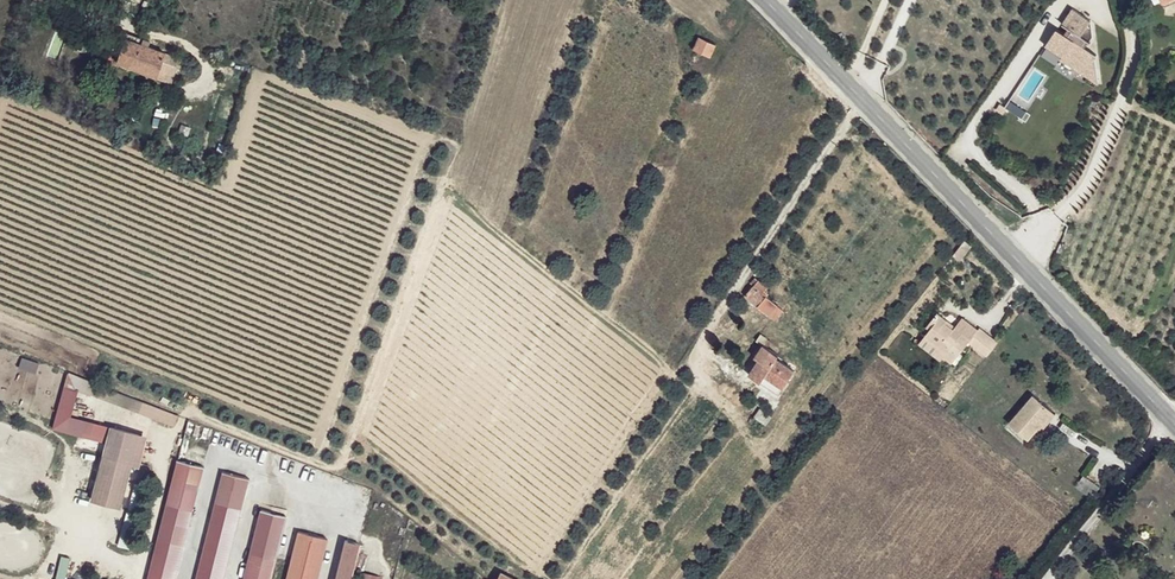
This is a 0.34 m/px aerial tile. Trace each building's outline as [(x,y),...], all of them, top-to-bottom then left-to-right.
[(1096,22),(1075,9),(1043,54),(1104,85),(1096,22)] [(142,44),(144,38),(129,33),(126,38),(142,44)] [(716,45),(699,36),(694,48),(710,56),(716,45)] [(151,41),(144,38),(142,44),(126,38),(118,62),(166,79),(170,68),(176,69),(178,65),(181,66),(184,59),(150,47),(151,41)] [(746,295),(769,316),(778,306),(764,293),(767,288),(755,277),(750,283),(753,286),(746,295)] [(972,339),(979,330),(963,318),(956,327),(954,329),(945,323),(948,321),(937,313),(929,322),(933,326),(930,329),(925,336),(947,353),(944,356),(952,363),(972,339)] [(954,329),(956,327),(948,321),(945,323),(954,329)] [(990,354),(1000,342),(981,327),(979,330),(972,339),(990,354)] [(947,353),(925,336),(920,343),(941,360),(944,356),(947,353)] [(750,375),(779,394),(798,366),(785,358),(782,362),(777,358),(779,355),(768,348),(772,342),(768,338),(756,357),(760,360),(750,375)] [(107,400),(175,427),(179,415),(111,388),(107,400)] [(1028,440),(1042,425),(1053,412),(1034,396),(1010,424),(1028,440)] [(773,416),(760,408),(754,416),(770,428),(776,419),(773,416)] [(1053,412),(1042,425),(1046,429),(1057,416),(1053,412)] [(108,442),(135,450),(138,435),(112,428),(108,442)] [(131,464),(135,450),(108,442),(104,456),(131,464)] [(121,506),(131,464),(104,456),(93,499),(121,506)] [(180,460),(150,578),(175,578),(204,467),(180,460)] [(225,472),(198,578),(223,578),(248,478),(225,472)] [(1073,490),(1090,504),(1098,494),(1082,480),(1073,490)] [(263,510),(246,578),(271,578),(287,516),(263,510)] [(300,531),(287,578),(317,578),(328,538),(300,531)] [(360,544),(346,540),(336,578),(351,578),(360,544)] [(355,578),(378,578),(378,575),(357,570),(355,578)]
